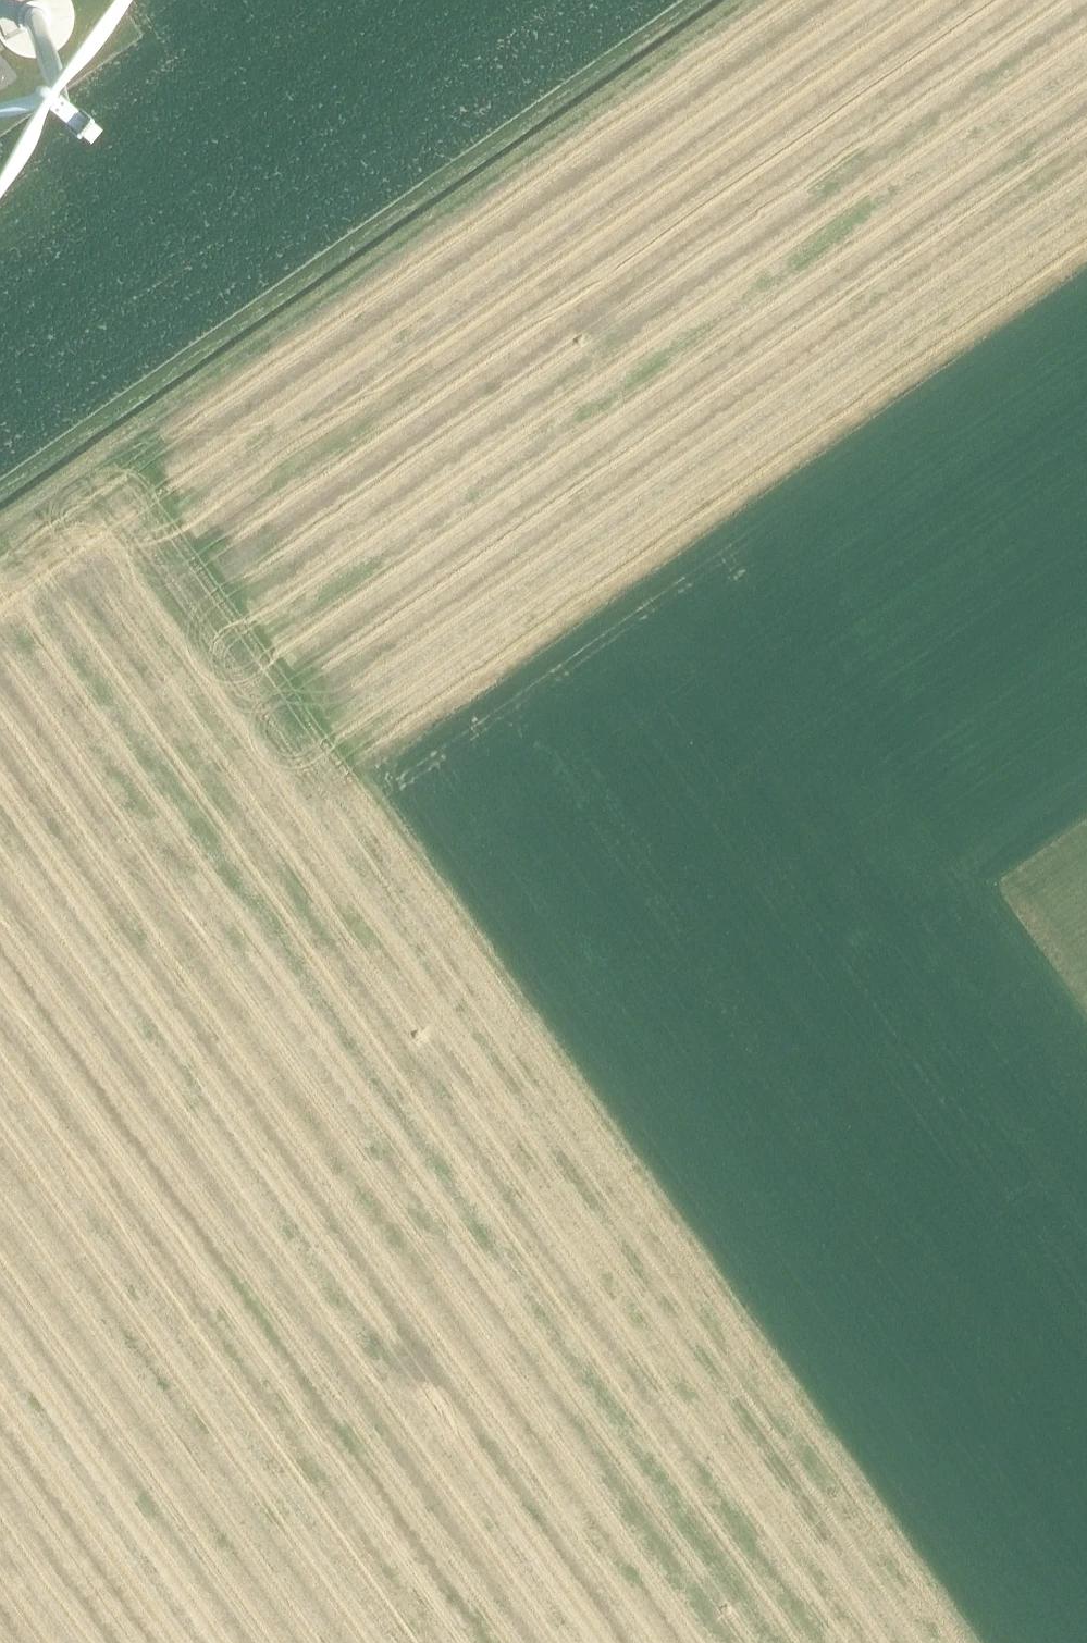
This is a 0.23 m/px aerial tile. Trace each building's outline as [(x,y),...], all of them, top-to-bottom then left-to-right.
[(16,16),(17,23),(21,28),(27,32),(34,34),(41,32),(46,29),(50,23),(51,16),(50,9),(46,4),(40,0),(39,0),(28,0),(27,0),(22,4),(18,9),(16,16)] [(12,228),(23,226),(19,206),(8,208),(12,228)]
